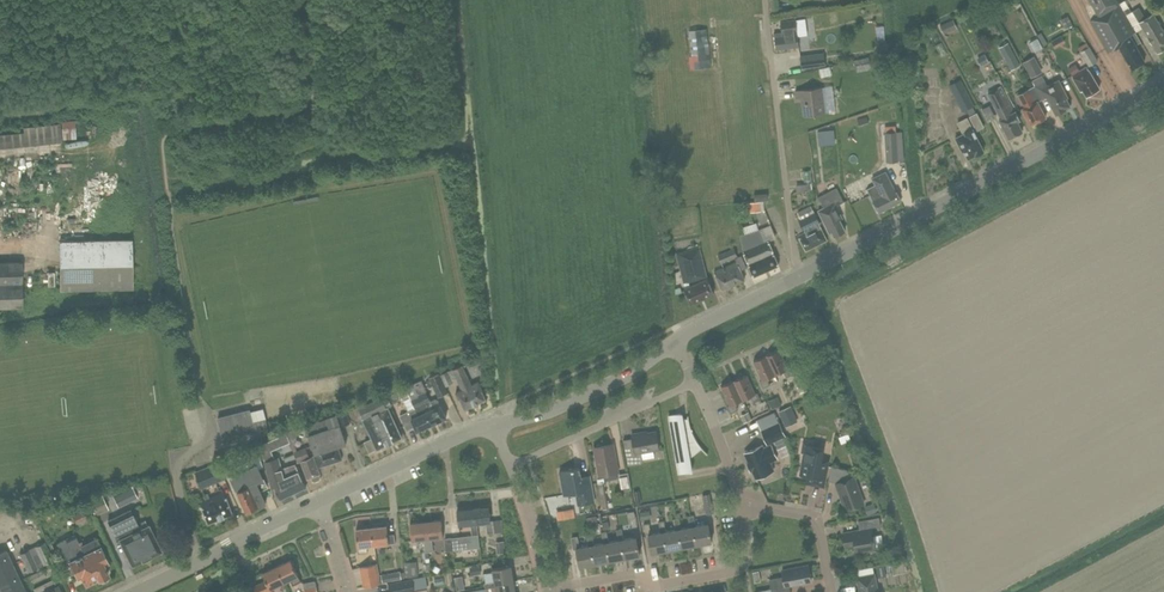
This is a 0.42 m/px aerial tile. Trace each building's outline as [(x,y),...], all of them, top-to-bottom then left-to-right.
[(1099,15),(1091,20),(1109,52),(1119,46),(1132,68),(1145,61),(1135,44),(1140,41),(1135,31),(1134,32),(1116,0),(1090,0),(1099,15)] [(1133,11),(1143,28),(1141,28),(1149,41),(1150,40),(1157,52),(1163,48),(1163,31),(1153,13),(1146,17),(1140,6),(1133,10),(1133,11)] [(798,33),(797,30),(804,29),(804,26),(811,26),(810,16),(810,15),(796,17),(796,18),(781,20),(782,31),(780,31),(773,32),(775,48),(799,46),(798,33)] [(1066,28),(1073,24),(1068,15),(1061,19),(1066,28)] [(940,25),(944,34),(957,27),(953,18),(940,25)] [(712,28),(694,29),(696,68),(714,66),(712,28)] [(1046,34),(1034,40),(1040,50),(1052,44),(1046,34)] [(887,39),(877,40),(878,49),(888,48),(887,39)] [(1019,63),(1008,42),(999,47),(1010,68),(1019,63)] [(1077,48),(1089,66),(1098,61),(1086,42),(1077,48)] [(824,52),(800,55),(802,68),(825,65),(824,52)] [(981,65),(989,61),(985,54),(977,58),(981,65)] [(1042,71),(1034,56),(1022,62),(1030,77),(1042,71)] [(1080,70),(1076,63),(1069,68),(1071,72),(1072,73),(1073,74),(1080,70)] [(819,68),(821,76),(832,74),(830,65),(819,68)] [(1081,90),(1083,89),(1087,95),(1099,87),(1087,66),(1080,70),(1073,74),(1072,75),(1081,90)] [(1036,85),(1035,86),(1042,99),(1047,96),(1056,113),(1066,108),(1065,107),(1070,105),(1066,97),(1067,96),(1059,79),(1047,85),(1042,74),(1032,79),(1036,85)] [(961,78),(949,85),(962,111),(975,104),(961,78)] [(825,113),(822,86),(795,90),(796,98),(801,98),(803,115),(825,113)] [(1019,120),(1007,97),(1001,86),(988,92),(1001,119),(999,120),(1008,137),(1022,130),(1017,121),(1019,120)] [(1042,99),(1035,86),(1018,95),(1024,107),(1022,108),(1030,124),(1037,120),(1040,122),(1044,120),(1045,116),(1038,101),(1042,99)] [(985,126),(977,112),(969,116),(976,130),(985,126)] [(869,124),(867,116),(857,119),(859,127),(869,124)] [(983,150),(967,117),(958,122),(963,133),(955,137),(960,146),(962,145),(968,158),(983,150)] [(62,141),(60,123),(24,127),(24,132),(0,134),(0,147),(62,141)] [(902,130),(896,131),(896,127),(885,127),(887,161),(904,160),(902,130)] [(892,186),(885,172),(872,178),(876,185),(868,189),(879,211),(900,201),(893,185),(892,186)] [(802,190),(815,188),(814,182),(801,184),(802,190)] [(824,207),(818,210),(823,219),(829,231),(832,230),(834,235),(845,230),(839,219),(842,217),(836,205),(843,201),(836,188),(825,194),(819,197),(824,207)] [(65,239),(59,239),(60,289),(133,287),(132,238),(88,239),(88,233),(95,233),(95,195),(64,196),(64,203),(73,203),(73,231),(65,232),(65,239)] [(750,212),(761,211),(760,201),(750,202),(750,212)] [(814,212),(811,205),(798,212),(802,219),(814,212)] [(823,219),(818,210),(814,212),(802,219),(800,220),(804,228),(805,230),(806,231),(798,235),(800,238),(806,249),(826,239),(819,225),(818,222),(819,222),(819,221),(823,219)] [(768,241),(765,242),(760,229),(741,236),(744,251),(754,275),(778,265),(768,241)] [(707,277),(699,246),(675,252),(684,283),(707,277)] [(718,254),(721,262),(737,255),(734,248),(718,254)] [(747,268),(742,255),(735,258),(736,260),(737,262),(713,272),(721,291),(745,281),(742,273),(741,271),(741,270),(747,268)] [(22,305),(21,261),(0,262),(0,306),(22,305)] [(684,288),(691,304),(714,294),(706,278),(684,288)] [(779,349),(766,354),(775,374),(783,371),(786,377),(793,374),(790,367),(788,368),(779,349)] [(775,374),(766,354),(754,360),(762,379),(760,380),(763,387),(770,384),(767,378),(775,374)] [(478,381),(471,385),(462,365),(449,371),(448,370),(440,374),(446,386),(454,382),(453,380),(457,378),(462,389),(456,392),(459,399),(460,399),(465,408),(485,399),(482,391),(483,390),(478,381)] [(429,377),(438,396),(448,392),(439,373),(429,377)] [(806,384),(801,373),(793,376),(798,387),(806,384)] [(734,380),(743,400),(751,396),(754,402),(761,399),(758,392),(755,393),(746,374),(734,380)] [(743,400),(734,380),(721,386),(730,404),(727,405),(731,412),(738,409),(735,403),(743,400)] [(395,407),(407,401),(401,390),(389,396),(395,407)] [(426,391),(419,395),(431,423),(446,417),(441,404),(438,399),(436,398),(430,400),(426,391)] [(431,423),(419,395),(411,398),(418,415),(416,416),(411,418),(417,430),(431,423)] [(782,405),(778,396),(768,400),(772,409),(782,405)] [(387,407),(382,397),(358,407),(364,418),(363,419),(372,439),(365,442),(369,451),(376,447),(377,449),(402,437),(388,407),(387,407)] [(778,410),(785,426),(798,421),(791,405),(778,410)] [(265,419),(253,422),(249,409),(218,418),(224,444),(246,438),(248,444),(263,440),(261,435),(269,433),(265,419)] [(336,415),(340,426),(351,422),(347,411),(336,415)] [(744,422),(752,419),(749,412),(741,415),(744,422)] [(688,417),(683,419),(682,413),(669,415),(678,473),(692,471),(690,458),(702,447),(700,444),(696,439),(694,435),(692,429),(690,424),(688,417)] [(346,443),(340,426),(336,415),(305,426),(320,467),(342,459),(338,446),(346,443)] [(786,436),(779,421),(760,430),(767,444),(786,436)] [(297,428),(286,432),(298,462),(301,461),(307,478),(311,476),(312,480),(314,481),(319,479),(320,477),(318,473),(320,473),(310,446),(297,450),(295,443),(298,431),(297,428)] [(623,439),(628,464),(643,462),(641,452),(659,448),(656,431),(638,434),(638,433),(632,434),(632,438),(623,439)] [(807,475),(806,483),(825,486),(830,459),(822,457),(824,447),(814,445),(814,443),(804,440),(802,451),(804,452),(800,474),(807,475)] [(618,471),(613,443),(594,447),(599,475),(618,471)] [(764,448),(762,444),(745,452),(757,477),(774,470),(770,461),(777,457),(772,444),(764,448)] [(282,469),(279,457),(265,461),(272,487),(275,485),(281,498),(306,487),(296,465),(282,469)] [(265,481),(255,459),(228,472),(247,514),(258,509),(267,505),(263,494),(261,491),(268,488),(265,481)] [(195,471),(201,488),(224,479),(217,462),(195,471)] [(848,469),(831,466),(829,480),(836,482),(846,509),(864,502),(854,476),(851,477),(848,469)] [(590,475),(581,477),(579,467),(560,470),(564,495),(576,493),(578,505),(595,502),(590,475)] [(631,488),(628,471),(618,473),(621,490),(631,488)] [(598,482),(603,508),(609,507),(604,481),(598,482)] [(138,498),(132,487),(113,496),(118,507),(138,498)] [(226,497),(224,498),(223,493),(201,501),(203,506),(203,507),(209,522),(232,513),(226,497)] [(714,512),(710,493),(702,494),(706,514),(714,512)] [(109,509),(102,494),(88,500),(95,515),(109,509)] [(869,513),(877,510),(875,503),(866,506),(869,513)] [(489,506),(473,508),(475,522),(477,522),(486,521),(487,533),(494,533),(492,520),(490,520),(489,506)] [(451,537),(452,550),(480,547),(477,522),(475,522),(473,508),(457,510),(459,524),(470,523),(472,535),(451,537)] [(558,519),(575,516),(574,508),(557,510),(558,519)] [(77,522),(87,517),(83,509),(73,514),(77,522)] [(140,529),(130,509),(107,520),(116,537),(117,536),(131,565),(161,551),(148,525),(140,529)] [(640,511),(641,519),(649,518),(647,510),(640,511)] [(599,527),(596,515),(588,517),(590,529),(599,527)] [(694,515),(691,515),(688,516),(690,526),(693,526),(696,544),(712,542),(709,523),(695,525),(694,515)] [(881,526),(879,516),(858,520),(860,529),(843,533),(846,546),(855,544),(857,552),(876,548),(875,547),(884,546),(882,534),(873,536),(872,527),(881,526)] [(693,526),(690,526),(681,528),(679,517),(676,518),(674,518),(675,529),(678,528),(681,547),(696,544),(693,526)] [(426,521),(429,551),(433,550),(432,537),(443,536),(441,520),(426,521)] [(659,521),(661,532),(663,531),(666,549),(681,547),(678,528),(675,529),(666,531),(664,520),(659,521)] [(429,551),(426,521),(410,523),(412,540),(423,538),(425,551),(429,551)] [(651,552),(666,549),(663,531),(661,532),(651,533),(649,523),(644,524),(646,535),(648,535),(651,552)] [(387,525),(372,527),(374,544),(395,542),(395,533),(388,533),(387,525)] [(374,544),(372,527),(356,528),(358,552),(367,551),(367,544),(374,544)] [(616,529),(618,540),(621,539),(625,557),(640,555),(636,537),(623,539),(621,528),(616,529)] [(601,532),(603,543),(606,542),(609,560),(625,557),(621,539),(618,540),(609,542),(607,531),(601,532)] [(586,535),(588,545),(591,545),(595,563),(609,560),(606,542),(603,543),(594,544),(592,534),(586,535)] [(74,535),(57,543),(63,555),(68,558),(77,577),(80,575),(85,584),(99,578),(101,579),(107,577),(107,574),(108,573),(104,564),(108,562),(99,545),(83,553),(82,553),(74,535)] [(579,566),(595,563),(591,545),(588,545),(579,547),(577,536),(571,537),(573,549),(576,548),(579,566)] [(452,550),(451,537),(444,538),(446,551),(452,550)] [(495,541),(497,553),(505,552),(504,540),(495,541)] [(53,560),(45,541),(20,553),(28,571),(53,560)] [(7,550),(4,551),(0,542),(0,591),(26,591),(7,550)] [(291,559),(277,566),(284,582),(290,579),(293,584),(301,581),(291,559)] [(419,575),(417,560),(405,562),(407,576),(419,575)] [(386,574),(379,575),(377,563),(362,566),(366,586),(387,582),(386,574)] [(432,569),(438,573),(441,568),(435,564),(432,569)] [(808,564),(782,569),(784,576),(776,577),(778,587),(755,591),(791,591),(790,585),(811,581),(808,564)] [(480,565),(470,567),(471,575),(481,573),(480,565)] [(496,583),(514,580),(511,565),(493,568),(495,581),(485,583),(486,588),(496,587),(496,583)] [(876,567),(878,578),(887,576),(885,565),(876,567)] [(284,582),(277,566),(262,573),(266,580),(254,586),(257,591),(269,591),(272,591),(271,588),(284,582)] [(46,576),(43,569),(30,575),(33,582),(46,576)] [(400,571),(391,572),(392,580),(402,578),(400,571)] [(874,573),(857,576),(860,591),(853,591),(880,591),(879,587),(877,587),(874,573)] [(412,578),(414,589),(428,587),(426,576),(412,578)] [(415,591),(414,589),(412,578),(388,582),(390,591),(411,591),(415,591)] [(53,580),(34,589),(35,591),(61,591),(58,585),(56,586),(53,580)] [(514,580),(496,583),(496,587),(497,591),(516,591),(514,580)] [(305,591),(317,591),(315,581),(303,583),(305,591)]
